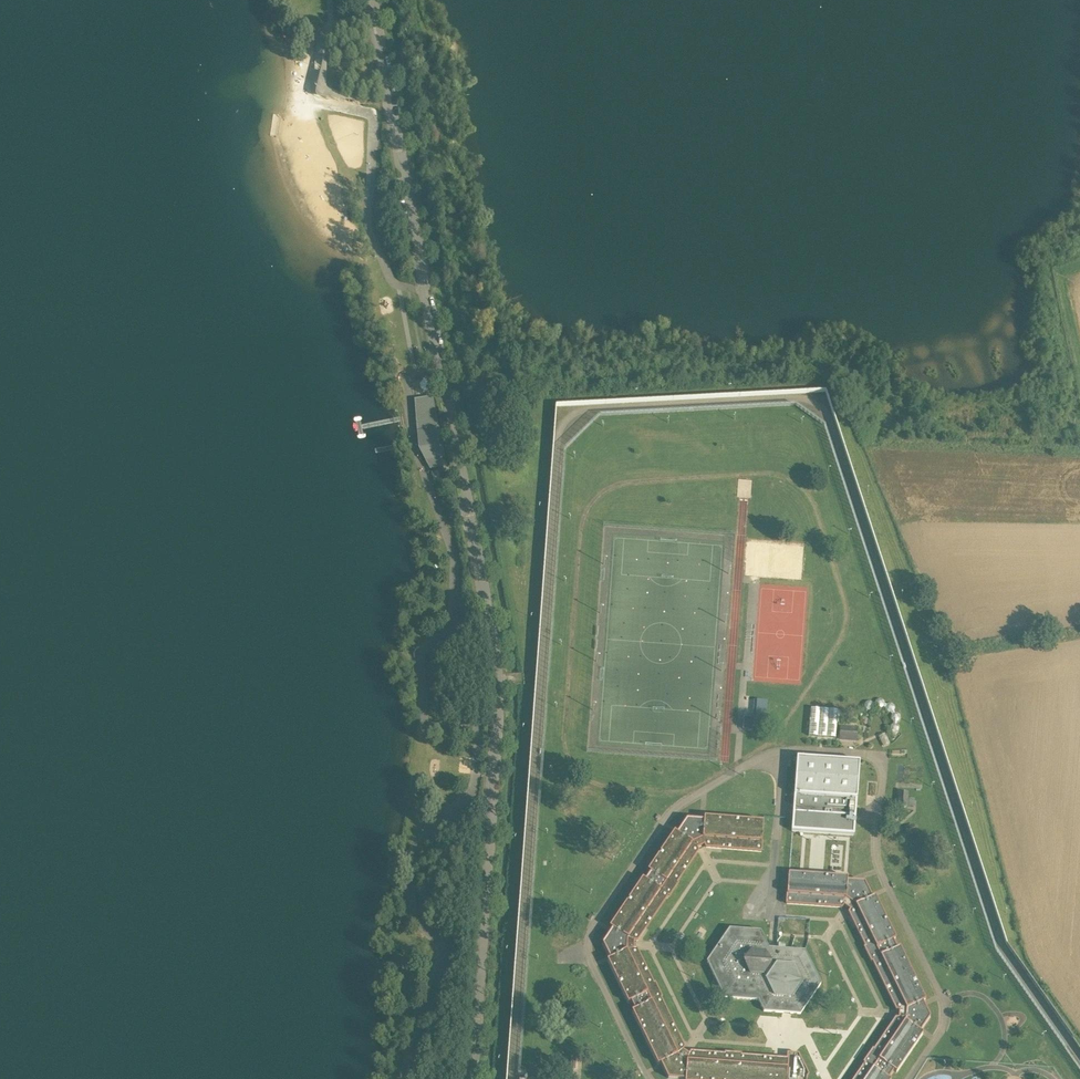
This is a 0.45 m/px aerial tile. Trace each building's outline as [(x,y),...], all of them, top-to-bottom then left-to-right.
[(431,398),(424,400),(425,412),(417,414),(419,434),(438,430),(431,398)] [(438,430),(419,434),(421,450),(430,469),(445,466),(438,430)] [(750,497),(751,479),(737,479),(737,496),(750,497)] [(753,717),(767,718),(768,699),(754,699),(753,717)] [(876,703),(876,705),(876,707),(876,709),(878,710),(880,711),(881,711),(883,711),(884,710),(885,709),(886,707),(886,705),(885,703),(884,702),(883,701),(881,701),(879,701),(877,702),(876,703)] [(865,704),(864,706),(864,708),(865,710),(866,711),(868,712),(870,712),(871,712),(873,711),(874,710),(874,708),(874,706),(874,705),(873,704),(871,703),(869,702),(868,702),(866,703),(865,704)] [(887,708),(886,709),(886,711),(886,713),(888,715),(890,716),(891,716),(893,715),(894,715),(895,713),(896,712),(896,709),(895,708),(894,707),(893,706),(891,705),(889,706),(888,707),(887,708)] [(809,736),(836,738),(837,711),(811,709),(809,736)] [(893,717),(892,719),(892,721),(893,723),(894,724),(896,725),(898,725),(899,725),(900,724),(902,723),(902,721),(902,719),(902,717),(901,716),(899,715),(897,715),(896,715),(894,716),(893,717)] [(744,729),(753,729),(753,716),(744,716),(744,729)] [(891,728),(891,730),(891,732),(891,734),(893,735),(895,736),(896,736),(898,736),(899,735),(900,734),(901,732),(901,730),(900,728),(899,727),(898,726),(896,726),(894,726),(892,727),(891,728)] [(859,729),(841,728),(841,741),(858,742),(859,729)] [(890,748),(885,737),(880,738),(885,750),(890,748)] [(859,764),(798,759),(798,758),(797,758),(794,795),(795,795),(856,800),(857,800),(860,763),(859,763),(859,764)] [(856,800),(795,795),(794,810),(811,811),(811,815),(820,816),(820,812),(829,812),(829,817),(838,817),(838,813),(855,814),(856,800)] [(909,795),(899,795),(899,807),(909,807),(909,795)] [(854,835),(855,814),(838,813),(838,817),(829,817),(829,812),(820,812),(820,816),(811,815),(811,811),(794,810),(792,831),(854,835)] [(739,1057),(740,1056),(724,1055),(724,1056),(690,1054),(688,1057),(681,1051),(683,1048),(659,999),(661,999),(654,984),(653,985),(636,951),(633,950),(634,942),(637,942),(667,897),(668,898),(677,885),(676,884),(698,852),(696,849),(704,845),(705,848),(761,853),(763,822),(704,818),(704,821),(687,820),(677,834),(674,832),(648,871),(650,873),(645,881),(642,879),(609,928),(612,930),(602,944),(610,960),(607,961),(628,1003),(630,1002),(635,1011),(632,1012),(658,1065),(660,1064),(668,1078),(786,1078),(787,1061),(739,1057)] [(916,826),(906,829),(908,838),(918,835),(916,826)] [(894,1072),(896,1073),(923,1034),(920,1032),(930,1018),(922,1002),(925,1001),(900,948),(897,950),(893,941),(896,940),(875,897),(872,899),(865,882),(848,881),(848,878),(789,874),(787,905),(842,909),(843,906),(851,911),(849,914),(866,949),(865,949),(873,967),(874,966),(896,1011),(900,1011),(898,1020),(895,1020),(873,1052),(872,1051),(863,1064),(864,1065),(855,1078),(888,1078),(894,1072)] [(805,952),(768,949),(760,933),(729,931),(706,964),(723,999),(757,1002),(763,1013),(800,1015),(820,985),(805,952)] [(576,1060),(568,1059),(566,1070),(575,1071),(576,1060)]
